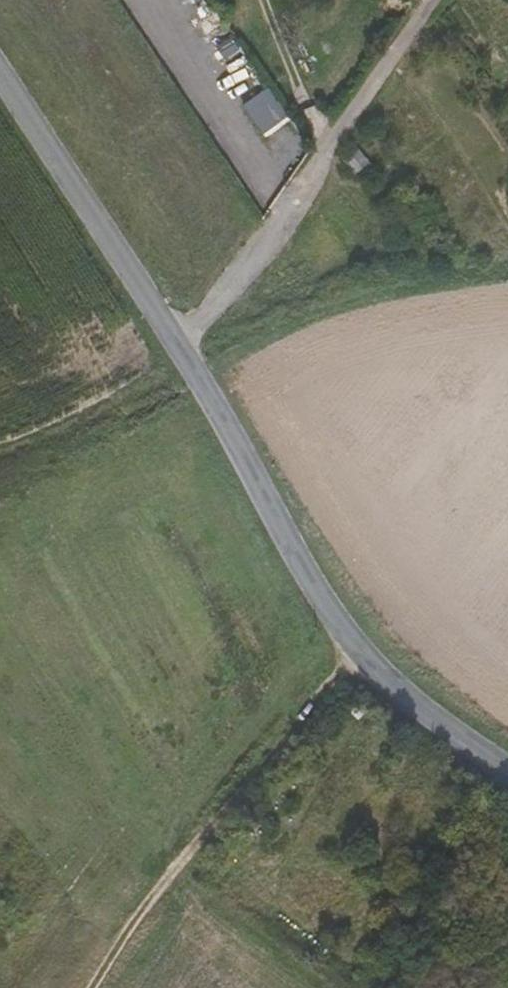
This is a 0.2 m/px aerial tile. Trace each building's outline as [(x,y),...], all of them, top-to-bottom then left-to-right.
[(279,119),(261,94),(249,103),(266,127),(279,119)]
